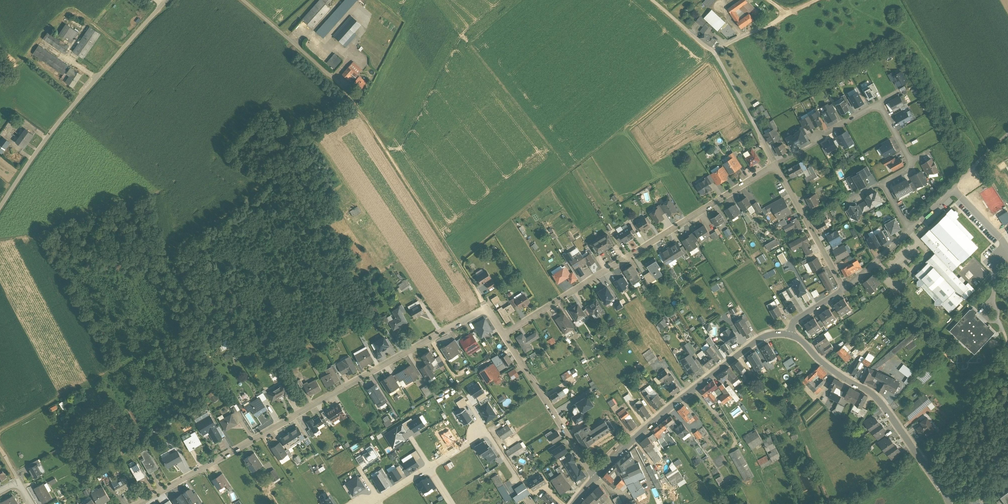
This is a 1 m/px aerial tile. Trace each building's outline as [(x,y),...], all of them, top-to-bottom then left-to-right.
[(302,20),(311,28),(330,7),(327,5),(331,0),(319,0),(302,20)] [(316,32),(323,38),(325,36),(325,37),(358,0),(345,0),(316,32)] [(751,11),(755,15),(759,11),(746,0),(740,0),(728,9),(739,24),(741,28),(754,20),(749,13),(751,11)] [(712,10),(704,18),(718,31),(726,22),(712,10)] [(706,21),(700,16),(697,21),(703,25),(706,21)] [(332,36),(345,47),(348,44),(356,34),(354,32),(358,28),(348,19),(332,36)] [(700,32),(703,34),(700,37),(712,46),(716,40),(708,35),(713,28),(707,23),(700,32)] [(78,33),(66,24),(59,34),(71,43),(78,33)] [(100,34),(90,27),(73,51),(83,58),(100,34)] [(69,46),(48,32),(43,39),(64,53),(69,46)] [(69,66),(38,45),(33,54),(63,75),(69,66)] [(326,62),(334,69),(342,60),(335,53),(326,62)] [(353,62),(348,67),(342,74),(359,90),(364,84),(361,81),(362,80),(357,74),(361,69),(353,62)] [(66,82),(73,87),(82,75),(74,70),(66,82)] [(899,73),(899,74),(894,76),(893,77),(895,80),(898,86),(901,84),(906,82),(902,75),(903,74),(902,73),(900,72),(899,73)] [(870,85),(862,89),(869,100),(876,96),(874,93),(870,85)] [(863,103),(857,92),(849,96),(850,98),(854,106),(855,107),(863,103)] [(899,97),(890,102),(894,110),(900,107),(904,105),(899,97)] [(846,104),(844,100),(843,100),(836,105),(841,115),(849,110),(846,104)] [(828,106),(827,104),(823,107),(825,111),(823,113),(828,122),(836,118),(833,113),(829,105),(828,106)] [(815,112),(809,116),(814,126),(815,127),(821,123),(818,117),(815,112)] [(897,117),(896,118),(900,125),(901,125),(903,123),(910,120),(906,112),(904,113),(897,117)] [(809,117),(806,118),(805,118),(802,120),(806,127),(807,128),(809,129),(814,126),(809,116),(808,114),(807,114),(808,116),(809,117)] [(773,120),(767,124),(771,131),(775,130),(775,129),(777,128),(773,120)] [(34,135),(25,129),(16,142),(24,148),(34,135)] [(771,131),(765,135),(770,143),(776,140),(779,138),(775,129),(775,130),(771,131)] [(801,130),(796,132),(797,133),(791,136),(790,136),(786,138),(792,148),(796,146),(796,145),(802,142),(802,143),(806,140),(804,136),(801,130)] [(846,132),(843,133),(843,135),(840,136),(843,143),(842,144),(842,145),(843,146),(844,148),(853,143),(847,132),(846,132)] [(5,135),(0,141),(0,153),(2,154),(12,140),(5,135)] [(839,135),(835,138),(839,145),(842,144),(843,143),(840,136),(839,135)] [(782,144),(779,138),(776,140),(779,145),(775,148),(779,155),(787,151),(783,144),(782,144)] [(837,147),(832,138),(830,140),(830,139),(827,141),(823,143),(825,146),(828,152),(837,147)] [(883,147),(880,148),(882,152),(882,154),(883,156),(885,157),(895,151),(891,143),(883,147)] [(737,159),(733,152),(728,156),(730,159),(731,159),(731,160),(733,159),(734,161),(737,159)] [(759,160),(755,153),(750,155),(746,158),(750,166),(759,160)] [(890,158),(883,161),(885,166),(889,164),(896,161),(895,159),(891,161),(890,158)] [(734,161),(733,159),(731,160),(731,159),(730,159),(724,163),(730,173),(738,168),(734,161)] [(896,161),(889,164),(891,167),(891,169),(892,170),(893,171),(895,171),(896,170),(897,169),(903,165),(899,159),(896,161)] [(934,162),(933,162),(931,159),(926,162),(927,162),(925,164),(924,164),(928,171),(929,174),(937,172),(937,170),(935,167),(936,166),(934,162)] [(799,163),(787,170),(791,178),(803,171),(799,164),(799,163)] [(725,176),(720,168),(712,173),(715,178),(719,183),(726,178),(725,176)] [(859,174),(853,177),(852,176),(847,178),(853,190),(858,187),(859,189),(866,185),(863,179),(868,176),(864,169),(858,172),(859,174)] [(921,172),(913,176),(917,184),(919,187),(927,182),(921,172)] [(806,177),(805,178),(807,183),(807,182),(814,179),(811,174),(811,175),(810,175),(806,177)] [(709,175),(704,178),(705,180),(706,179),(709,184),(714,181),(713,180),(709,175)] [(705,180),(701,182),(700,183),(696,185),(701,194),(705,191),(705,192),(710,189),(710,188),(711,188),(709,184),(706,179),(705,180)] [(907,180),(900,184),(905,193),(912,190),(909,184),(907,180)] [(905,193),(900,184),(893,188),(895,192),(898,197),(905,193)] [(872,194),(870,195),(868,197),(867,196),(867,197),(867,198),(866,199),(866,200),(870,207),(871,207),(881,201),(876,193),(873,195),(872,194)] [(818,203),(814,195),(810,197),(806,199),(807,200),(808,202),(808,203),(810,207),(811,208),(819,203),(818,203)] [(746,197),(738,202),(744,210),(745,213),(749,211),(747,208),(751,205),(746,197)] [(777,200),(765,207),(768,211),(773,209),(773,208),(779,205),(779,204),(777,200)] [(866,200),(858,205),(859,206),(862,213),(871,208),(871,207),(870,207),(866,200)] [(784,201),(779,204),(779,205),(773,208),(773,209),(777,215),(780,214),(782,217),(790,212),(784,201)] [(831,201),(825,204),(828,209),(834,206),(831,201)] [(671,202),(668,204),(667,202),(663,205),(663,206),(663,205),(667,211),(669,215),(672,213),(677,210),(671,202)] [(740,212),(736,204),(732,206),(732,207),(737,214),(740,212)] [(664,213),(659,205),(655,208),(656,210),(657,209),(661,215),(664,213)] [(737,214),(732,207),(732,206),(725,210),(731,219),(737,215),(737,214)] [(855,206),(854,207),(850,206),(849,210),(848,210),(851,217),(853,216),(855,219),(858,220),(859,215),(860,215),(856,208),(855,206)] [(358,207),(350,212),(353,217),(361,212),(358,207)] [(656,210),(653,212),(654,213),(651,216),(652,219),(653,218),(657,223),(664,218),(661,215),(657,209),(656,210)] [(347,221),(353,217),(350,212),(349,211),(343,214),(347,221)] [(1004,226),(1007,224),(1007,213),(1007,212),(999,217),(1004,226)] [(719,214),(711,219),(716,227),(721,224),(720,223),(724,221),(719,214)] [(978,247),(946,214),(920,238),(935,254),(952,272),(952,271),(978,247)] [(650,226),(644,217),(640,219),(641,220),(636,223),(637,224),(641,230),(642,232),(647,229),(646,228),(650,226)] [(803,230),(796,218),(791,221),(792,223),(787,225),(783,227),(786,232),(794,227),(797,233),(803,230)] [(784,219),(779,222),(782,228),(783,227),(787,225),(784,219)] [(901,229),(895,219),(891,221),(885,224),(887,227),(888,230),(891,234),(894,233),(897,231),(901,229)] [(823,221),(816,225),(820,232),(828,228),(825,222),(824,221),(823,221)] [(704,226),(696,232),(698,236),(702,242),(706,239),(705,237),(710,234),(704,226)] [(633,234),(628,227),(628,228),(623,231),(629,240),(634,237),(633,234)] [(629,240),(623,231),(618,234),(622,241),(624,244),(629,240)] [(715,231),(710,235),(713,240),(719,237),(718,235),(715,231)] [(837,231),(827,236),(832,245),(840,240),(842,240),(838,234),(837,231)] [(881,232),(875,235),(880,245),(886,242),(881,232)] [(693,233),(689,235),(694,243),(698,240),(693,233)] [(612,243),(607,235),(599,240),(605,250),(612,245),(611,244),(612,243)] [(690,236),(683,241),(689,251),(696,246),(694,243),(689,235),(690,236)] [(810,248),(807,242),(809,241),(806,235),(789,244),(793,250),(801,245),(807,255),(812,252),(811,249),(811,247),(810,248)] [(873,249),(880,245),(875,235),(868,239),(869,240),(873,248),(873,249)] [(605,250),(599,240),(591,245),(596,253),(597,253),(598,254),(605,250)] [(776,240),(766,246),(768,250),(778,244),(776,240)] [(680,247),(677,243),(668,248),(674,257),(679,254),(679,255),(682,253),(683,253),(680,247)] [(689,256),(682,246),(680,247),(683,253),(682,253),(685,259),(689,256)] [(834,251),(833,252),(838,261),(849,255),(848,254),(844,247),(844,246),(839,248),(834,251)] [(498,251),(493,247),(489,253),(494,257),(498,251)] [(674,257),(668,248),(660,253),(665,260),(666,263),(668,262),(675,258),(674,257)] [(576,250),(569,254),(571,258),(578,253),(576,250)] [(584,259),(580,253),(578,253),(571,258),(569,259),(568,260),(575,269),(581,265),(581,267),(587,263),(584,259)] [(782,253),(777,256),(782,265),(787,262),(782,253)] [(952,272),(935,254),(925,262),(927,264),(915,275),(919,280),(921,279),(943,301),(940,303),(941,304),(949,313),(963,300),(963,299),(962,297),(963,297),(961,295),(968,288),(965,285),(952,271),(952,272)] [(590,256),(590,255),(589,256),(584,259),(587,263),(588,266),(594,262),(590,256)] [(759,265),(767,260),(764,255),(756,260),(759,265)] [(807,259),(801,262),(803,266),(804,265),(808,263),(812,260),(810,257),(807,259)] [(654,259),(646,264),(645,264),(650,272),(644,276),(645,279),(648,284),(656,279),(656,278),(661,275),(662,276),(662,275),(657,268),(660,266),(654,258),(654,259)] [(812,260),(808,263),(813,271),(817,268),(821,266),(819,262),(816,258),(812,260)] [(668,262),(666,263),(665,260),(662,262),(667,270),(671,267),(668,262)] [(857,261),(841,270),(845,277),(861,268),(860,267),(859,264),(857,261)] [(813,271),(808,263),(804,265),(809,273),(813,271)] [(641,280),(632,266),(624,271),(633,285),(641,280)] [(565,268),(553,276),(558,283),(567,277),(570,275),(565,268)] [(764,276),(766,280),(776,274),(774,270),(764,276)] [(834,287),(825,271),(819,275),(828,291),(834,287)] [(486,272),(476,278),(481,285),(491,279),(486,272)] [(570,275),(567,277),(571,283),(577,279),(573,273),(570,275)] [(874,282),(870,278),(863,284),(866,287),(866,289),(874,290),(875,286),(876,285),(873,282),(874,282)] [(620,279),(614,283),(620,292),(626,288),(625,286),(620,279)] [(645,279),(641,281),(647,290),(650,287),(648,284),(645,279)] [(943,301),(921,279),(919,280),(917,282),(917,285),(919,286),(921,287),(935,301),(935,303),(937,305),(940,305),(941,304),(940,303),(943,301)] [(407,282),(398,287),(401,291),(410,286),(407,282)] [(793,287),(797,294),(798,297),(801,295),(806,292),(800,282),(793,287)] [(968,288),(961,295),(963,297),(962,297),(963,299),(963,300),(964,301),(975,291),(968,283),(965,285),(968,288)] [(789,289),(794,296),(797,294),(793,287),(789,289)] [(613,298),(607,288),(598,293),(606,305),(610,302),(609,300),(613,298)] [(816,289),(811,292),(814,298),(819,295),(816,289)] [(786,291),(779,295),(786,306),(792,302),(792,303),(792,302),(790,299),(786,291)] [(805,302),(810,300),(806,292),(801,295),(805,302)] [(515,301),(518,306),(520,308),(525,305),(526,305),(528,304),(528,303),(529,303),(524,295),(515,301)] [(500,302),(497,297),(491,300),(494,306),(500,302)] [(515,301),(514,298),(509,301),(514,308),(518,306),(515,301)] [(846,303),(843,299),(839,302),(846,312),(850,309),(850,308),(846,303)] [(596,302),(587,308),(587,309),(592,316),(595,314),(598,317),(604,313),(596,302)] [(623,307),(620,302),(613,306),(616,312),(623,307)] [(786,306),(787,309),(790,313),(796,310),(792,303),(792,302),(786,306)] [(846,312),(839,302),(834,306),(836,309),(840,315),(841,316),(846,312)] [(418,303),(408,308),(409,311),(418,306),(417,304),(419,304),(418,303)] [(418,306),(409,311),(414,320),(425,314),(420,306),(419,304),(417,304),(418,306)] [(511,305),(503,310),(501,308),(497,311),(506,324),(510,321),(507,316),(515,312),(511,305)] [(578,305),(574,308),(575,309),(570,312),(576,322),(583,317),(585,316),(583,312),(578,305)] [(770,311),(769,311),(774,319),(778,316),(779,317),(781,315),(782,314),(777,307),(773,309),(770,311)] [(398,309),(392,313),(395,318),(395,320),(402,315),(402,314),(398,308),(398,309)] [(950,332),(974,355),(995,334),(989,329),(990,328),(989,326),(987,327),(975,315),(977,312),(973,308),(971,311),(970,310),(950,332)] [(831,313),(829,309),(824,312),(831,322),(836,319),(835,318),(831,313)] [(831,322),(824,312),(822,314),(819,316),(822,319),(825,325),(826,325),(831,322)] [(389,323),(393,331),(397,329),(397,328),(402,325),(403,326),(407,324),(402,315),(395,320),(393,321),(389,323)] [(567,322),(563,315),(555,320),(565,334),(574,329),(569,321),(567,322)] [(670,318),(668,315),(663,318),(664,320),(657,326),(661,331),(667,325),(665,323),(667,321),(670,318)] [(742,318),(736,322),(737,324),(736,324),(738,329),(746,324),(745,323),(743,320),(742,318)] [(817,323),(814,319),(809,322),(816,332),(821,329),(820,328),(817,323)] [(484,320),(474,326),(479,334),(481,332),(484,337),(490,333),(492,333),(484,320)] [(816,332),(809,322),(804,326),(807,330),(811,335),(816,332)] [(746,324),(738,329),(743,337),(751,332),(746,324)] [(733,331),(730,333),(728,329),(723,333),(725,336),(723,338),(728,346),(731,344),(732,344),(735,342),(735,341),(738,339),(733,331)] [(914,332),(870,370),(876,372),(877,372),(877,371),(917,336),(914,332)] [(490,333),(484,337),(486,341),(493,338),(490,333)] [(536,333),(526,339),(523,335),(516,339),(525,353),(530,350),(527,346),(540,338),(536,333)] [(471,335),(471,334),(461,341),(460,342),(463,346),(468,353),(474,349),(479,346),(474,340),(471,335)] [(827,341),(824,335),(813,343),(817,348),(820,346),(827,341)] [(714,345),(710,337),(706,340),(711,347),(714,345)] [(224,349),(232,345),(229,338),(220,343),(224,349)] [(385,349),(389,347),(384,339),(374,344),(378,350),(379,352),(382,350),(383,351),(386,350),(385,349)] [(455,341),(441,350),(444,354),(445,354),(449,360),(459,353),(457,350),(460,348),(456,342),(455,341)] [(913,342),(907,347),(910,351),(916,346),(913,342)] [(707,343),(701,348),(704,351),(710,346),(707,343)] [(693,355),(687,344),(682,347),(689,357),(690,356),(693,355)] [(725,344),(720,347),(723,353),(729,350),(725,344)] [(773,352),(768,344),(760,349),(765,357),(767,359),(774,355),(772,352),(773,352)] [(860,347),(855,354),(855,355),(857,357),(866,347),(863,345),(861,348),(860,347)] [(852,354),(844,346),(842,348),(844,350),(850,356),(852,354)] [(710,348),(704,352),(707,356),(708,357),(714,353),(710,348)] [(850,356),(844,350),(842,348),(837,352),(846,362),(851,357),(850,356)] [(374,362),(367,350),(355,357),(362,369),(374,362)] [(379,352),(378,350),(372,353),(377,360),(382,358),(379,352)] [(657,360),(651,350),(644,355),(650,365),(657,360)] [(762,364),(755,352),(748,357),(749,359),(748,360),(751,364),(752,364),(755,368),(757,372),(764,368),(765,368),(762,364)] [(435,361),(430,353),(422,358),(427,366),(430,370),(433,368),(430,364),(435,361)] [(714,353),(708,357),(712,363),(713,364),(719,359),(714,353)] [(875,357),(872,354),(871,355),(869,354),(865,359),(872,363),(875,357)] [(512,362),(507,355),(500,359),(500,360),(505,367),(505,366),(509,364),(512,362)] [(698,369),(690,356),(689,357),(682,361),(685,366),(684,367),(686,369),(687,370),(690,374),(698,369)] [(712,363),(708,357),(707,356),(701,361),(706,368),(712,363)] [(438,364),(433,368),(430,370),(432,374),(445,366),(439,357),(436,360),(438,364)] [(862,357),(859,361),(868,366),(872,363),(862,357)] [(349,359),(342,362),(344,365),(338,368),(341,372),(342,372),(343,375),(348,372),(349,375),(356,372),(349,359)] [(494,364),(499,372),(506,368),(505,366),(505,367),(500,360),(499,360),(494,364)] [(792,361),(784,366),(787,370),(795,365),(792,361)] [(494,364),(493,362),(491,364),(492,365),(491,366),(496,374),(498,377),(501,375),(499,372),(494,364)] [(744,368),(738,362),(732,366),(738,373),(740,371),(744,368)] [(912,372),(903,365),(899,371),(908,378),(912,372)] [(418,378),(410,366),(410,367),(406,369),(407,370),(404,371),(403,371),(404,372),(395,377),(398,381),(399,382),(403,380),(406,385),(407,385),(406,384),(411,381),(412,382),(418,378)] [(432,374),(430,370),(427,366),(420,370),(427,381),(434,376),(432,374)] [(496,374),(491,366),(480,373),(487,384),(493,380),(498,377),(496,374)] [(908,378),(911,380),(918,371),(911,366),(909,369),(912,372),(908,378)] [(827,374),(820,367),(812,374),(815,377),(817,374),(822,380),(827,374)] [(335,375),(331,368),(331,369),(325,372),(328,376),(321,379),(326,388),(339,381),(335,375)] [(736,376),(729,368),(723,373),(727,378),(730,381),(736,376)] [(870,370),(867,368),(860,382),(870,387),(873,382),(875,377),(877,373),(876,372),(870,370)] [(862,371),(857,369),(854,369),(851,375),(857,379),(862,371)] [(667,379),(670,377),(665,370),(657,376),(661,383),(664,381),(667,379)] [(918,377),(924,384),(933,377),(927,370),(918,377)] [(515,371),(509,374),(512,380),(518,376),(515,371)] [(570,372),(561,378),(564,382),(577,374),(575,371),(571,374),(570,372)] [(743,375),(740,376),(743,380),(741,382),(743,384),(748,380),(746,377),(749,375),(746,372),(743,375)] [(892,379),(877,373),(875,377),(881,380),(880,382),(886,386),(885,388),(886,388),(886,390),(887,391),(888,389),(893,392),(897,386),(899,383),(892,379)] [(756,376),(754,374),(752,376),(757,383),(760,381),(756,376)] [(392,378),(391,376),(387,379),(388,380),(382,383),(382,382),(381,383),(389,395),(389,394),(393,391),(394,391),(399,388),(396,383),(392,378)] [(741,383),(736,376),(730,381),(736,388),(741,383)] [(807,377),(802,382),(805,386),(806,385),(811,381),(808,377),(807,377)] [(843,385),(834,380),(828,390),(831,392),(831,393),(838,396),(840,391),(841,390),(843,385)] [(316,381),(304,388),(304,387),(303,388),(309,397),(314,394),(316,393),(317,394),(321,391),(316,381)] [(713,381),(704,388),(710,394),(711,394),(718,388),(713,381)] [(811,381),(806,385),(814,393),(819,389),(816,386),(811,381)] [(880,382),(876,390),(882,394),(885,388),(886,386),(880,382)] [(668,388),(673,395),(679,390),(674,383),(672,385),(668,388)] [(290,394),(284,385),(267,395),(270,398),(272,403),(284,395),(285,398),(290,394)] [(475,399),(476,398),(484,393),(479,385),(469,391),(472,396),(472,395),(475,399)] [(383,399),(375,386),(367,391),(375,404),(377,404),(379,407),(385,404),(384,403),(382,400),(383,399)] [(427,386),(421,390),(425,396),(431,392),(427,386)] [(732,397),(735,401),(736,403),(740,400),(729,386),(726,389),(728,392),(732,397)] [(710,394),(704,388),(699,392),(705,398),(707,396),(710,394)] [(860,394),(849,388),(849,390),(844,398),(855,404),(856,402),(860,394)] [(208,396),(214,403),(218,399),(212,392),(208,396)] [(725,394),(719,399),(724,405),(732,397),(728,392),(725,394)] [(476,398),(479,403),(486,399),(487,398),(484,393),(476,398)] [(557,393),(551,397),(554,404),(560,400),(558,396),(557,393)] [(838,396),(831,393),(828,399),(838,404),(841,398),(838,396)] [(867,397),(861,393),(860,394),(856,402),(863,405),(867,397)] [(263,394),(257,398),(258,400),(259,399),(262,403),(267,400),(263,394)] [(710,394),(707,396),(713,404),(717,401),(711,394),(710,394)] [(925,395),(903,413),(910,421),(931,403),(925,395)] [(652,400),(648,402),(654,409),(655,409),(655,410),(658,408),(658,407),(661,404),(659,401),(660,400),(657,396),(652,400)] [(707,396),(705,398),(704,399),(710,407),(713,404),(707,396)] [(587,397),(576,405),(577,407),(573,410),(572,413),(574,416),(571,418),(575,424),(577,423),(585,418),(582,414),(593,407),(587,397)] [(732,397),(724,405),(726,408),(735,401),(732,397)] [(262,403),(259,399),(258,400),(251,404),(253,408),(251,410),(256,416),(262,412),(263,413),(267,411),(262,403)] [(479,404),(481,408),(488,404),(489,403),(486,399),(479,403),(479,404)] [(457,404),(462,413),(465,411),(464,408),(467,406),(463,400),(457,404)] [(615,406),(612,401),(607,404),(610,409),(615,406)] [(482,417),(486,424),(496,417),(488,404),(481,408),(478,410),(483,417),(482,417)] [(643,406),(639,409),(635,405),(632,407),(638,415),(639,414),(642,418),(648,414),(643,406)] [(844,408),(838,405),(835,410),(838,414),(840,416),(844,408)] [(861,408),(854,405),(852,410),(858,414),(861,408)] [(338,406),(326,414),(333,424),(339,419),(340,421),(346,418),(338,406)] [(689,413),(684,406),(677,411),(683,418),(689,413)] [(867,411),(862,408),(861,409),(861,408),(858,414),(858,415),(864,418),(867,411)] [(90,420),(85,411),(81,413),(86,422),(90,420)] [(464,427),(472,421),(465,411),(462,413),(457,416),(464,427)] [(626,413),(619,418),(622,421),(622,422),(624,420),(629,416),(626,413)] [(693,418),(689,413),(683,418),(686,423),(688,422),(692,418),(693,418)] [(231,415),(220,422),(225,431),(237,425),(231,415)] [(210,417),(205,419),(205,420),(197,425),(201,431),(203,430),(205,433),(211,430),(212,432),(210,434),(215,442),(222,438),(218,431),(210,417)] [(674,423),(670,417),(662,423),(666,429),(669,427),(674,423)] [(319,418),(313,422),(318,428),(323,425),(324,425),(321,421),(319,418)] [(413,423),(409,425),(411,429),(414,434),(425,427),(419,419),(413,423)] [(872,420),(866,425),(868,427),(869,428),(871,431),(872,430),(880,425),(876,419),(874,419),(872,420)] [(927,419),(920,423),(922,425),(916,430),(921,436),(927,432),(928,434),(935,430),(927,419)] [(313,422),(312,420),(306,424),(309,427),(308,428),(310,431),(311,430),(313,434),(314,434),(319,431),(318,428),(313,422)] [(411,420),(402,426),(406,432),(411,429),(409,425),(413,423),(411,420)] [(614,430),(608,421),(605,423),(611,432),(614,430)] [(627,424),(625,425),(630,432),(635,427),(631,421),(627,424)] [(588,427),(574,436),(583,449),(611,432),(605,423),(591,432),(588,427)] [(674,423),(669,427),(673,432),(675,430),(678,428),(674,423)] [(689,433),(682,424),(678,428),(675,430),(681,437),(684,435),(684,436),(689,433)] [(880,425),(872,430),(874,433),(874,435),(876,437),(882,433),(883,433),(884,431),(885,430),(881,425),(880,425)] [(402,426),(398,429),(402,437),(407,434),(406,432),(402,426)] [(660,426),(652,432),(656,437),(659,435),(664,431),(660,426)] [(508,427),(497,434),(503,442),(513,435),(508,427)] [(297,429),(289,434),(295,443),(299,440),(300,441),(303,439),(304,440),(305,440),(297,429)] [(385,437),(393,450),(406,442),(402,437),(398,429),(385,437)] [(703,429),(698,432),(702,438),(707,434),(703,429)] [(450,433),(456,442),(460,439),(455,430),(450,433)] [(439,437),(447,449),(453,446),(452,444),(456,442),(450,433),(449,431),(439,437)] [(755,431),(743,438),(751,451),(760,445),(762,444),(763,443),(762,441),(755,431)] [(195,432),(190,435),(191,436),(183,441),(189,451),(201,444),(195,432)] [(698,432),(697,432),(694,434),(698,440),(702,438),(698,432)] [(553,435),(549,438),(553,445),(561,439),(557,433),(553,435)] [(289,434),(281,440),(287,450),(288,449),(291,447),(290,446),(295,443),(289,434)] [(653,435),(650,437),(648,439),(652,444),(653,442),(656,440),(653,435)] [(780,459),(770,437),(762,441),(763,443),(762,444),(764,447),(768,456),(772,463),(780,459)] [(648,439),(640,445),(646,453),(647,453),(652,448),(654,447),(652,444),(648,439)] [(889,440),(887,441),(880,446),(882,448),(883,448),(886,452),(887,451),(894,446),(890,440),(889,440)] [(479,455),(481,454),(484,459),(485,458),(493,453),(490,448),(488,444),(486,446),(484,443),(475,449),(479,455)] [(277,446),(272,449),(279,461),(285,457),(287,455),(286,453),(285,452),(280,444),(277,446)] [(519,445),(506,454),(511,462),(514,460),(525,453),(519,445)] [(557,449),(552,452),(552,453),(556,459),(561,456),(561,457),(563,455),(567,452),(563,445),(557,449)] [(369,453),(361,458),(365,463),(366,465),(373,461),(374,462),(380,459),(372,446),(366,450),(369,453)] [(894,446),(887,451),(889,454),(889,455),(890,458),(897,453),(899,452),(899,451),(896,446),(894,446)] [(652,448),(647,453),(646,453),(650,459),(657,454),(656,454),(652,448)] [(157,468),(146,450),(142,452),(146,459),(142,461),(149,473),(152,471),(157,468)] [(754,478),(738,450),(730,455),(745,483),(754,478)] [(176,451),(162,459),(164,463),(167,468),(181,460),(176,451)] [(413,460),(416,463),(421,460),(416,452),(411,456),(413,460)] [(497,459),(493,453),(485,458),(489,463),(497,459)] [(657,454),(650,459),(654,465),(661,460),(657,453),(656,454),(657,454)] [(254,454),(251,456),(245,460),(253,474),(263,468),(254,454)] [(566,460),(563,462),(567,469),(574,465),(576,463),(572,456),(566,460)] [(768,456),(757,462),(761,469),(772,463),(768,456)] [(360,467),(365,463),(361,458),(361,457),(356,460),(360,467)] [(636,466),(632,458),(627,462),(625,464),(622,466),(625,471),(626,470),(636,466)] [(416,463),(413,460),(404,465),(409,473),(412,471),(413,472),(416,471),(415,470),(418,468),(416,463)] [(622,466),(620,462),(615,466),(620,474),(625,471),(622,466)] [(139,468),(137,464),(130,468),(137,480),(138,479),(143,476),(144,476),(139,468)] [(32,468),(29,470),(34,478),(42,474),(37,465),(32,468)] [(574,465),(567,469),(572,477),(579,472),(574,465)] [(636,466),(626,470),(629,478),(635,476),(642,473),(638,465),(636,466)] [(147,475),(142,466),(139,468),(144,476),(143,476),(144,477),(147,475)] [(651,466),(645,469),(657,491),(662,488),(651,466)] [(317,477),(325,471),(323,468),(320,470),(318,467),(313,470),(317,477)] [(404,476),(399,468),(396,470),(401,478),(404,476)] [(684,481),(676,469),(665,476),(673,488),(684,481)] [(401,478),(396,470),(389,475),(394,483),(395,483),(402,479),(401,478)] [(620,474),(633,501),(645,495),(638,482),(635,476),(629,478),(626,470),(625,471),(620,474)] [(277,477),(274,471),(268,475),(272,480),(277,477)] [(384,480),(387,478),(382,471),(381,472),(378,473),(380,476),(381,475),(384,480)] [(579,472),(572,477),(576,484),(580,481),(585,478),(581,471),(579,472)] [(642,473),(635,476),(638,482),(645,479),(642,473)] [(107,474),(101,477),(107,488),(112,484),(109,478),(107,474)] [(607,474),(602,479),(609,486),(613,481),(609,477),(607,474)] [(376,486),(380,493),(385,490),(389,487),(384,480),(381,475),(380,476),(373,480),(376,486)] [(559,476),(551,482),(560,494),(565,491),(565,492),(571,489),(568,485),(567,485),(561,476),(559,476)] [(124,477),(120,479),(119,479),(117,481),(119,485),(115,488),(117,492),(117,493),(117,492),(119,495),(125,491),(126,491),(126,490),(130,488),(126,483),(128,482),(124,477)] [(223,481),(220,477),(213,481),(218,490),(225,486),(227,489),(231,486),(226,479),(223,481)] [(511,501),(496,477),(491,480),(506,503),(511,501)] [(539,479),(538,479),(531,483),(531,484),(532,486),(530,488),(528,485),(533,493),(546,484),(541,477),(540,477),(542,480),(540,481),(539,479)] [(620,478),(619,477),(614,482),(618,485),(616,488),(619,491),(624,485),(620,478)] [(116,480),(113,482),(110,478),(109,478),(112,484),(115,488),(119,485),(117,481),(116,480)] [(358,479),(352,482),(359,494),(365,490),(362,485),(359,480),(358,479)] [(722,482),(720,479),(716,481),(719,487),(724,484),(723,482),(722,482)] [(426,480),(418,486),(424,495),(432,490),(427,482),(426,480)] [(430,480),(427,482),(432,490),(433,492),(436,490),(430,480)] [(613,481),(609,486),(613,491),(616,488),(618,485),(614,482),(613,481)] [(353,498),(359,494),(352,482),(346,486),(350,493),(353,498)] [(43,485),(34,490),(42,503),(43,503),(51,499),(47,493),(44,486),(43,485)] [(523,485),(515,491),(518,497),(513,500),(516,503),(519,503),(530,496),(523,485)] [(91,495),(97,503),(102,503),(109,500),(102,488),(92,494),(91,495)] [(599,488),(591,496),(598,502),(600,503),(602,503),(607,499),(604,495),(605,495),(602,492),(603,492),(599,488)] [(188,492),(188,491),(184,493),(185,494),(183,495),(188,503),(189,503),(192,503),(195,502),(197,501),(195,498),(190,491),(188,492)] [(325,494),(319,498),(323,503),(331,503),(325,494)] [(546,494),(541,500),(545,503),(557,503),(546,494)] [(591,496),(585,502),(588,503),(596,503),(598,502),(591,496)]
